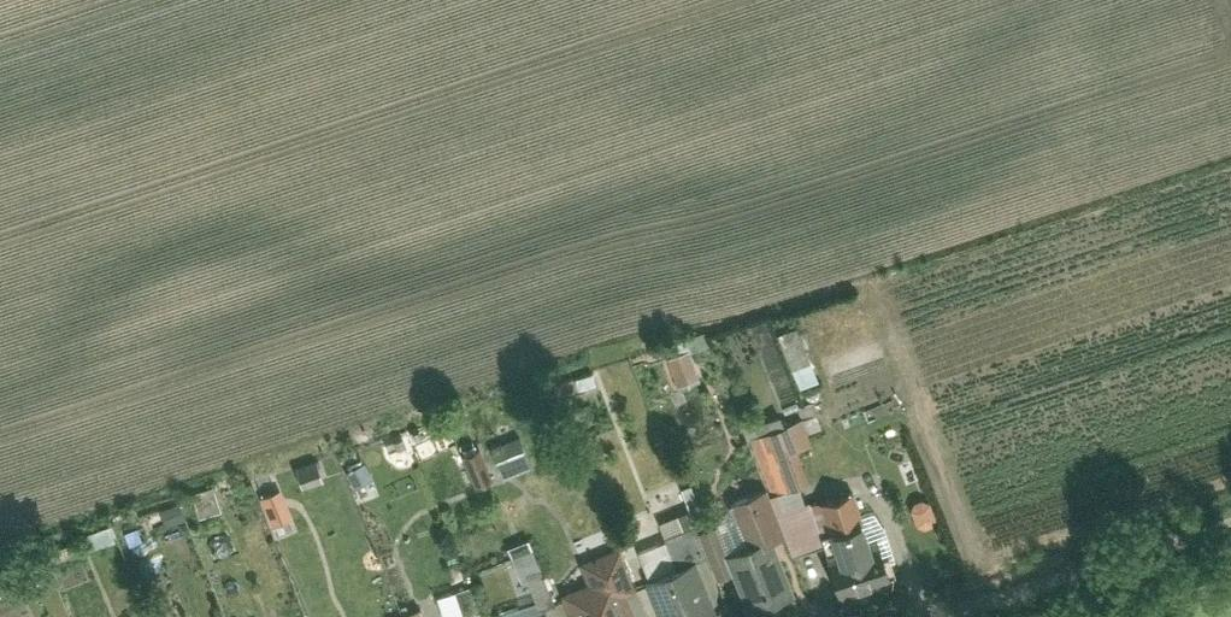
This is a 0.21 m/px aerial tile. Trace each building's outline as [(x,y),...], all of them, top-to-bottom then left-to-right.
[(762,357),(778,408),(797,402),(771,318),(720,333),(731,367),(762,357)] [(801,327),(784,334),(792,357),(810,350),(801,327)] [(670,356),(681,384),(705,375),(694,347),(670,356)] [(797,368),(804,384),(822,376),(814,360),(797,368)] [(800,419),(749,440),(765,481),(769,491),(809,478),(798,450),(811,445),(800,419)] [(494,478),(507,475),(502,449),(530,444),(528,434),(487,441),(494,478)] [(504,451),(508,472),(539,465),(534,445),(504,451)] [(479,485),(495,480),(484,448),(468,453),(479,485)] [(370,461),(351,471),(358,485),(377,476),(370,461)] [(794,591),(770,534),(786,528),(769,491),(765,481),(725,498),(743,541),(720,551),(746,611),(794,591)] [(219,484),(198,490),(205,514),(226,508),(219,484)] [(277,525),(299,516),(286,487),(264,496),(277,525)] [(170,522),(189,517),(184,502),(166,507),(170,522)] [(845,610),(902,590),(888,551),(882,554),(867,513),(830,527),(844,566),(831,571),(845,610)] [(538,606),(557,600),(538,538),(519,543),(538,606)] [(628,592),(636,589),(619,542),(579,557),(587,581),(560,591),(570,616),(637,616),(628,592)] [(717,614),(695,556),(647,574),(664,616),(709,616),(717,614)] [(449,616),(460,616),(485,609),(476,582),(442,594),(449,616)] [(544,608),(516,616),(547,616),(544,608)]
